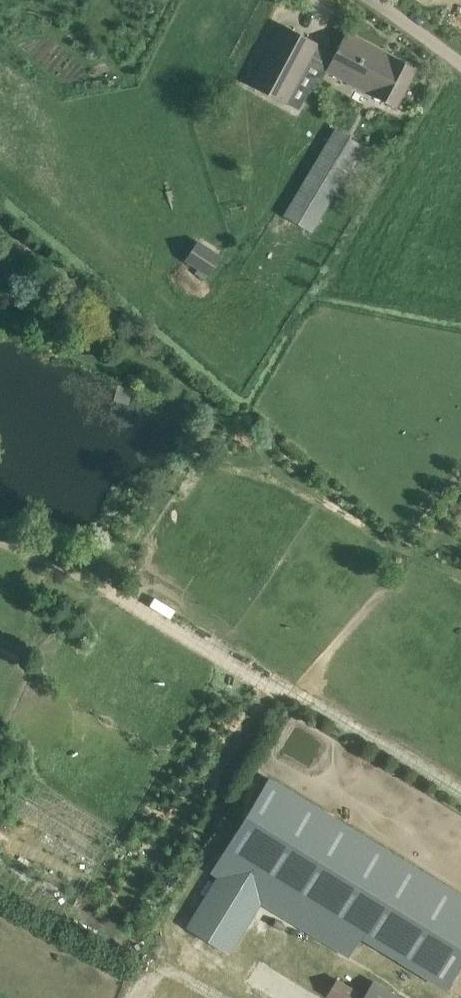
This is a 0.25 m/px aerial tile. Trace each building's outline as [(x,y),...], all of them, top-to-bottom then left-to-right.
[(347,31),(334,54),(316,45),(318,42),(282,23),(250,84),(286,102),(310,57),(327,67),(326,69),(396,106),(416,68),(347,31)] [(312,231),(363,145),(335,128),(284,215),(312,231)] [(218,261),(195,246),(185,261),(208,276),(218,261)] [(150,605),(150,606),(170,618),(171,617),(175,611),(176,610),(155,597),(150,605)] [(188,927),(203,936),(230,952),(259,902),(262,899),(347,953),(359,933),(444,986),(460,958),(460,896),(270,778),(214,867),(220,871),(217,876),(188,927)] [(368,977),(359,992),(356,997),(401,997),(368,977)] [(337,978),(327,994),(334,997),(356,997),(359,992),(337,978)]
